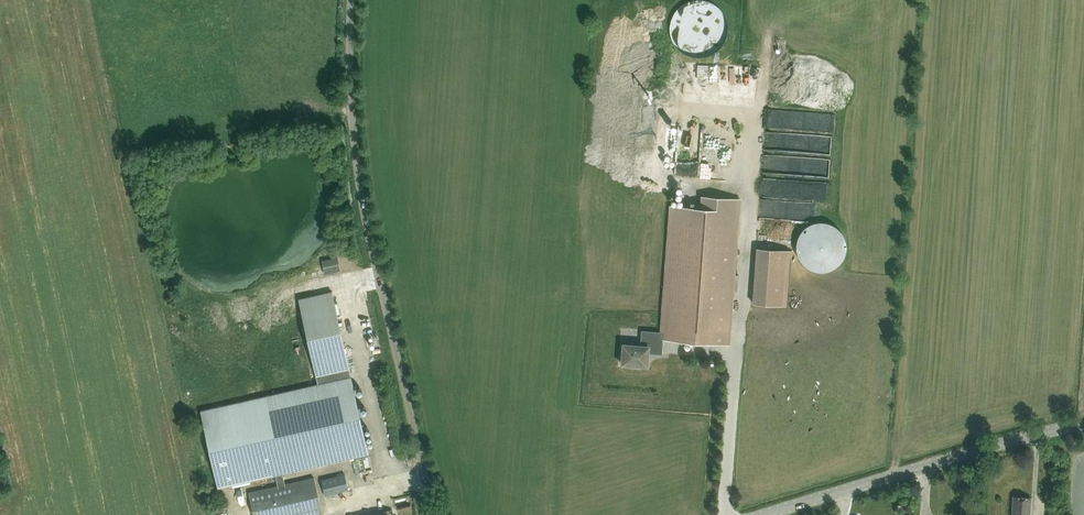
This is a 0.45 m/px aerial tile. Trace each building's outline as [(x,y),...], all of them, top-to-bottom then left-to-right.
[(764,174),(763,197),(829,199),(830,177),(764,174)] [(641,330),(640,345),(624,344),(623,364),(631,364),(631,366),(639,367),(639,365),(648,365),(649,352),(662,353),(663,338),(728,343),(739,212),(740,198),(700,195),(699,209),(673,207),(664,331),(641,330)] [(795,245),(795,246),(795,247),(795,249),(795,250),(795,252),(796,254),(797,256),(798,258),(799,260),(801,262),(803,264),(805,266),(807,267),(808,268),(811,269),(813,270),(815,271),(817,271),(820,271),(823,271),(825,271),(828,270),(830,269),(832,268),(835,267),(836,265),(838,264),(838,263),(840,262),(841,260),(842,258),(842,257),(843,256),(844,254),(844,252),(845,249),(845,248),(845,246),(845,245),(845,244),(845,243),(844,241),(844,239),(843,236),(842,234),(841,232),(839,230),(837,228),(835,227),(833,225),(832,224),(829,223),(827,222),(825,222),(823,222),(820,221),(817,221),(815,222),(812,223),(810,224),(807,225),(805,226),(804,227),(802,229),(801,230),(800,231),(799,232),(798,235),(797,235),(797,237),(796,239),(795,241),(795,244),(795,245)] [(752,303),(785,306),(789,250),(756,247),(752,303)] [(368,454),(330,291),(298,299),(317,383),(200,410),(217,488),(274,475),(277,485),(248,491),(253,514),(311,514),(321,513),(313,477),(284,483),(282,473),(368,454)] [(233,309),(235,320),(249,317),(247,307),(233,309)] [(321,479),(325,495),(348,490),(344,474),(321,479)] [(1030,497),(1013,496),(1011,514),(1029,514),(1030,497)]
